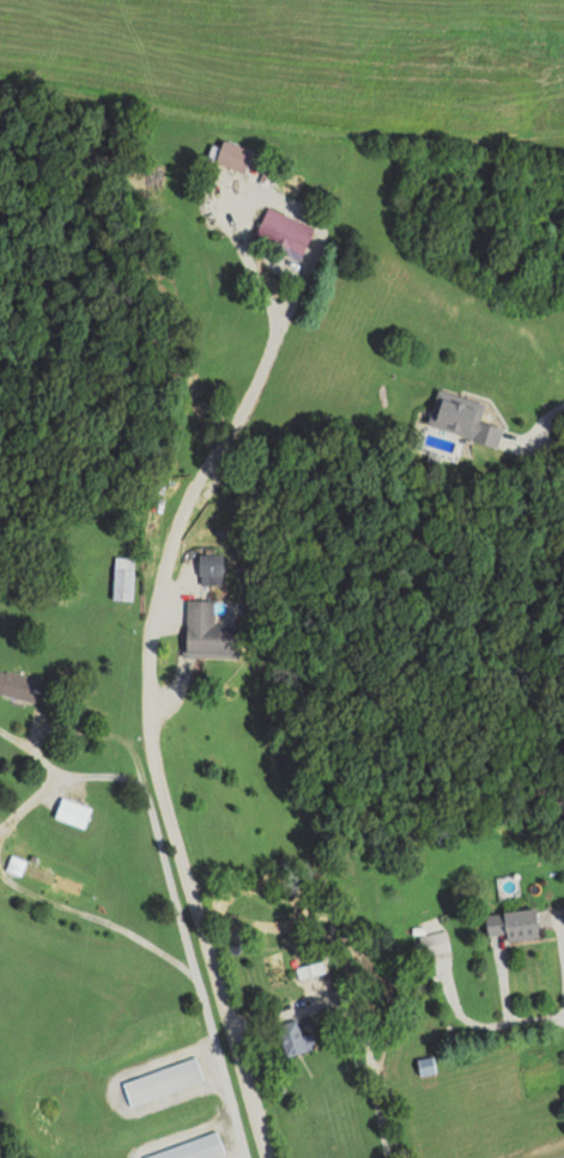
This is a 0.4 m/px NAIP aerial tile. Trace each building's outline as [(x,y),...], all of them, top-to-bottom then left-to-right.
[(213,162),(244,173),(252,150),(221,139),(213,162)] [(297,260),(313,228),(267,206),(251,238),(297,260)] [(496,447),(501,428),(479,422),(484,404),(436,390),(425,427),(496,447)] [(220,555),(198,555),(198,584),(220,584),(220,555)] [(112,600),(131,601),(132,557),(112,556),(112,600)] [(236,658),(236,626),(211,626),(211,601),(184,601),(184,658),(236,658)] [(39,678),(0,670),(0,696),(35,703),(39,678)] [(83,829),(90,808),(60,797),(52,818),(83,829)] [(4,869),(75,896),(80,882),(9,856),(4,869)] [(533,908),(483,915),(485,937),(503,935),(504,942),(537,938),(533,908)] [(418,936),(422,957),(449,951),(444,930),(418,936)] [(285,1056),(314,1046),(309,1032),(300,1035),(294,1018),(274,1026),(285,1056)] [(120,1080),(127,1103),(202,1081),(195,1058),(120,1080)] [(224,1154),(216,1131),(142,1155),(143,1157),(211,1157),(224,1154)]
